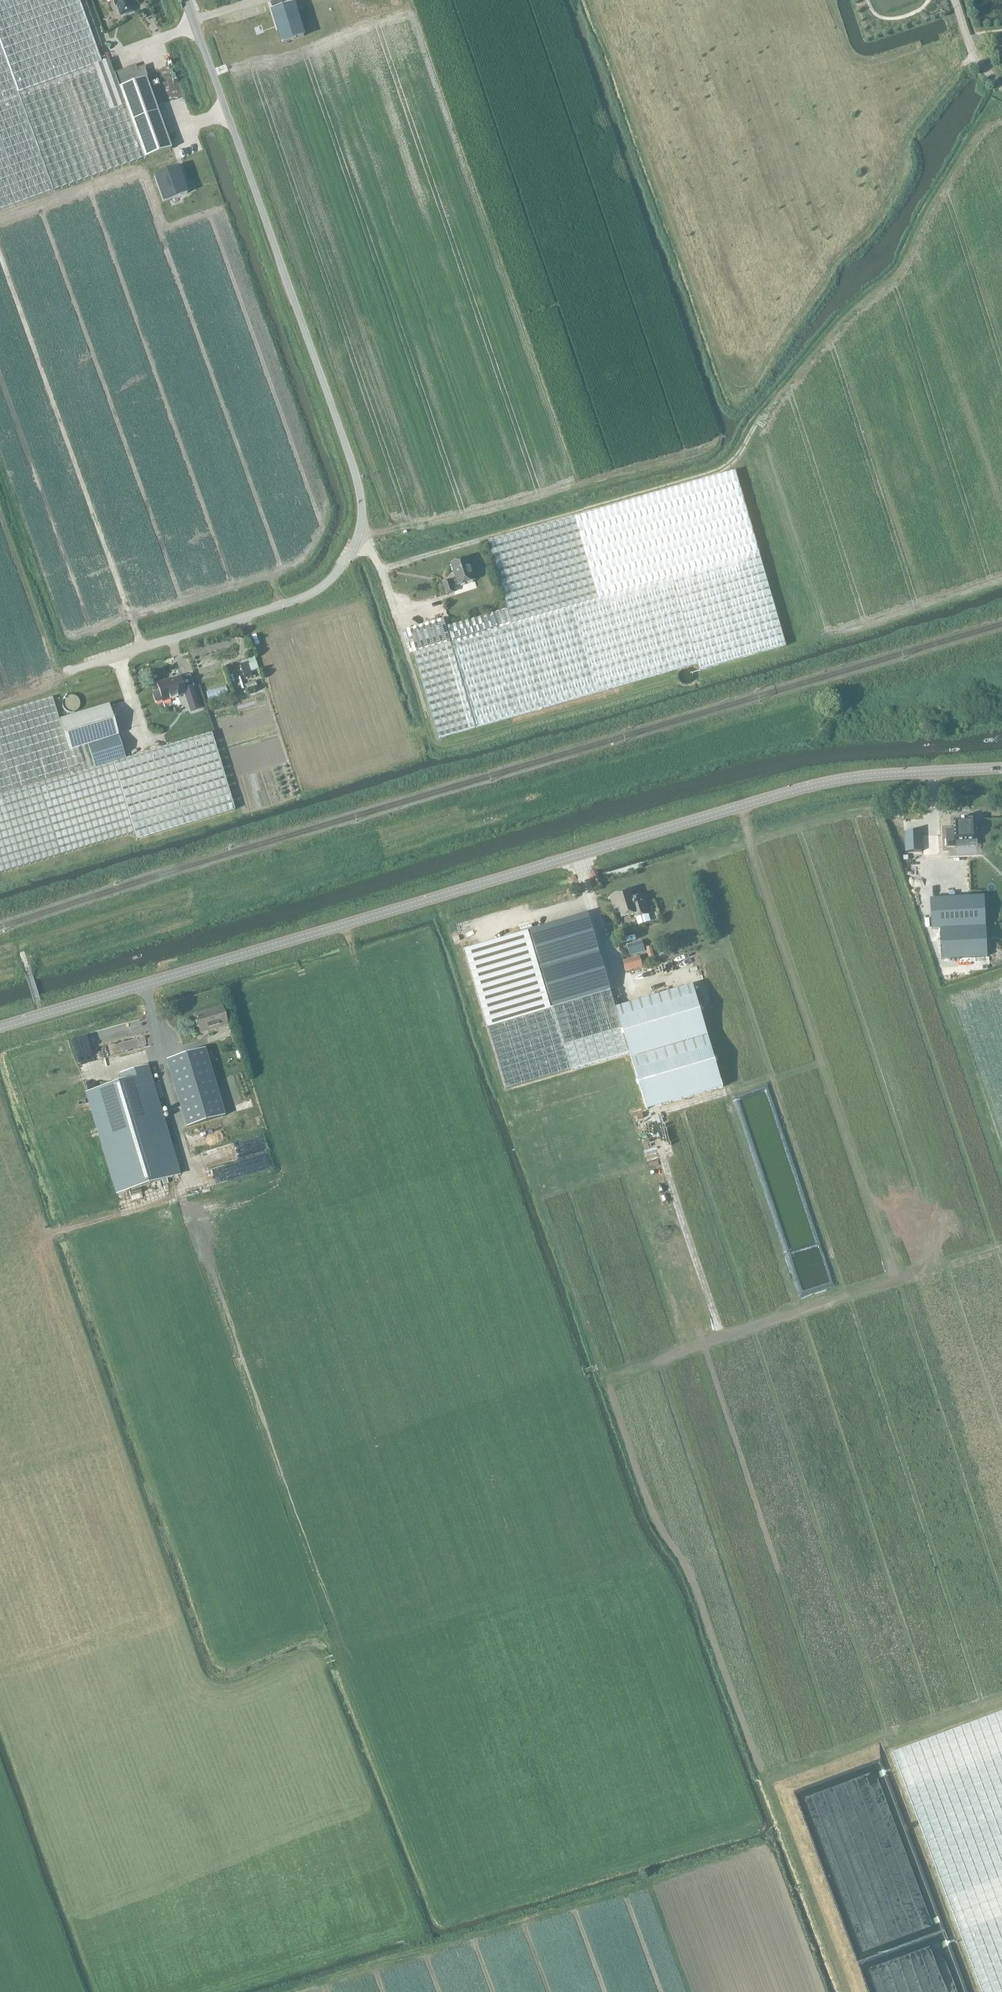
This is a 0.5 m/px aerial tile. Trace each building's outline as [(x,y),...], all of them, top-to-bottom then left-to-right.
[(81,0),(13,0),(0,5),(0,40),(18,93),(104,61),(81,0)] [(115,6),(117,5),(121,16),(132,11),(130,5),(129,5),(128,1),(132,0),(113,0),(115,6)] [(295,3),(274,10),(284,41),(305,35),(295,3)] [(53,191),(18,93),(0,40),(0,210),(53,191)] [(104,61),(18,93),(53,191),(145,158),(114,73),(109,59),(104,61)] [(145,158),(172,148),(146,78),(148,77),(144,67),(133,71),(131,67),(114,73),(145,158)] [(185,95),(173,99),(175,105),(188,101),(185,95)] [(163,202),(187,193),(178,168),(154,176),(163,202)] [(736,471),(489,543),(508,609),(512,625),(611,596),(673,578),(760,553),(736,471)] [(760,553),(673,578),(698,663),(700,671),(787,646),(760,553)] [(444,583),(448,594),(455,592),(454,587),(475,580),(468,558),(452,563),(457,578),(452,580),(444,583)] [(496,613),(443,627),(475,728),(691,665),(698,663),(673,578),(611,596),(512,625),(508,609),(496,613)] [(441,620),(404,631),(439,739),(475,728),(443,627),(441,620)] [(240,665),(245,678),(252,676),(251,672),(259,669),(254,656),(248,658),(250,663),(247,664),(247,663),(240,665)] [(680,673),(679,675),(679,678),(680,680),(681,682),(683,683),(685,684),(688,684),(690,683),(692,682),(693,680),(694,678),(693,675),(692,673),(691,671),(689,670),(686,670),(684,670),(682,671),(680,673)] [(153,695),(155,702),(157,703),(162,701),(162,702),(185,694),(187,702),(196,699),(192,687),(184,689),(180,678),(170,681),(170,680),(157,685),(159,691),(154,693),(153,695)] [(246,684),(247,689),(257,686),(255,681),(246,684)] [(80,707),(81,704),(80,701),(79,698),(76,696),(73,695),(70,695),(67,696),(65,698),(63,701),(63,704),(63,707),(65,709),(67,711),(70,712),(73,712),(76,711),(79,709),(80,707)] [(53,697),(0,714),(0,873),(134,832),(136,840),(235,810),(211,732),(125,758),(95,767),(89,745),(69,751),(60,720),(53,697)] [(109,705),(60,720),(69,751),(89,745),(95,767),(125,758),(109,705)] [(954,829),(946,829),(947,847),(956,847),(955,841),(976,840),(975,818),(967,819),(967,818),(962,818),(962,819),(954,819),(954,829)] [(922,851),(921,831),(905,832),(906,852),(922,851)] [(939,855),(939,834),(922,835),(923,855),(939,855)] [(631,890),(611,897),(614,909),(619,907),(622,918),(636,914),(637,917),(649,914),(644,895),(634,898),(631,890)] [(985,896),(930,899),(932,929),(941,928),(942,959),(988,956),(985,896)] [(588,913),(531,931),(553,1008),(611,990),(588,913)] [(531,930),(465,950),(488,1027),(497,1024),(553,1008),(531,931),(531,930)] [(624,961),(627,971),(643,966),(640,956),(624,961)] [(617,1008),(630,1052),(646,1108),(724,1087),(694,985),(617,1008)] [(604,994),(489,1032),(579,1299),(765,1236),(717,1093),(646,1117),(604,994)] [(195,1014),(200,1033),(228,1025),(222,1006),(195,1014)] [(205,1049),(167,1060),(181,1108),(219,1097),(205,1049)] [(157,1099),(146,1064),(119,1073),(121,1081),(87,1092),(117,1192),(177,1173),(155,1099),(157,1099)] [(893,1752),(917,1819),(954,1918),(982,1991),(1001,1991),(1001,1712),(893,1752)]
